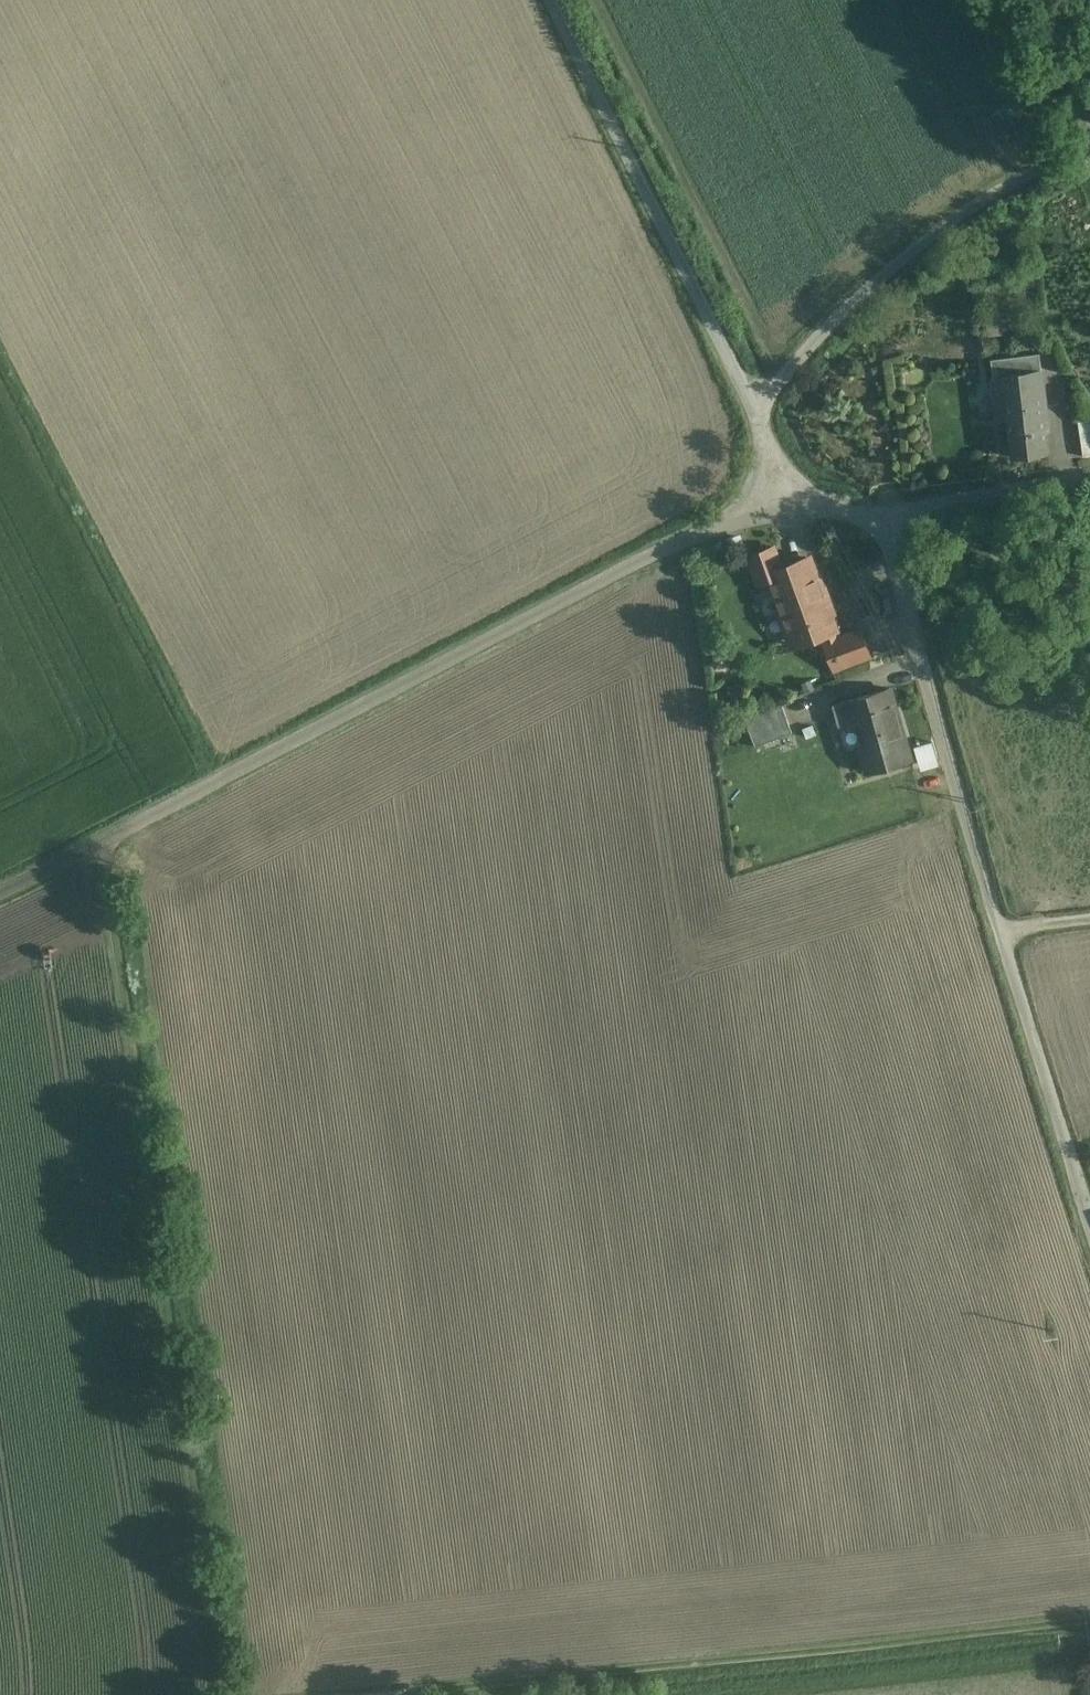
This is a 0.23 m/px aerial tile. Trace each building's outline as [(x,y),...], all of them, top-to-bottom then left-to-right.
[(1040,354),(991,360),(997,419),(1009,418),(1013,458),(1047,454),(1045,432),(1049,432),(1040,354)] [(1079,423),(1083,458),(1089,457),(1089,421),(1079,423)] [(771,577),(795,643),(837,628),(826,599),(829,597),(821,574),(818,575),(811,557),(784,567),(776,546),(748,556),(758,582),(771,577)] [(861,627),(822,642),(833,672),(873,657),(861,627)] [(890,688),(833,704),(840,727),(860,720),(868,746),(863,747),(870,772),(911,760),(890,688)] [(783,703),(745,717),(756,745),(794,731),(783,703)]
